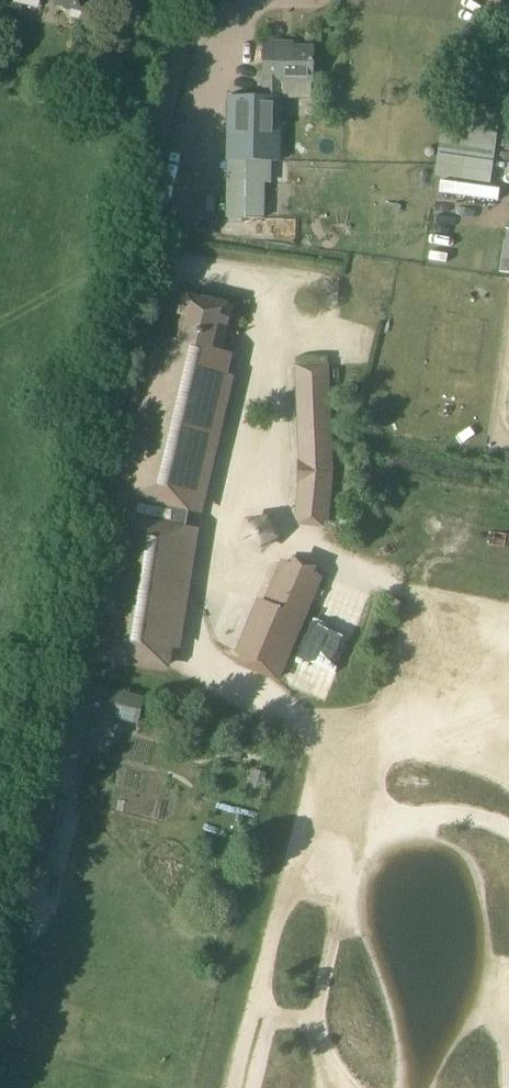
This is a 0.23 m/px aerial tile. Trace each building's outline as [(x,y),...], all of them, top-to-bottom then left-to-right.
[(57,5),(86,13),(89,0),(58,0),(57,5)] [(267,97),(227,96),(223,219),(258,220),(259,180),(264,180),(265,161),(278,160),(279,81),(310,81),(311,48),(281,47),(281,43),(263,43),(262,83),(267,83),(267,97)] [(498,107),(508,108),(508,84),(501,83),(498,107)] [(508,274),(508,229),(506,229),(499,273),(508,274)] [(88,653),(88,655),(162,667),(166,645),(165,645),(184,519),(218,377),(219,377),(224,356),(217,354),(229,308),(181,297),(181,299),(182,299),(171,343),(151,338),(150,341),(151,341),(147,359),(146,359),(146,360),(147,360),(143,378),(142,378),(141,379),(142,379),(138,397),(137,397),(137,398),(138,399),(134,417),(133,416),(132,418),(133,418),(129,436),(128,436),(128,437),(129,437),(124,455),(123,456),(124,456),(120,474),(119,474),(119,475),(120,476),(115,493),(114,493),(114,495),(115,495),(113,505),(111,516),(110,516),(110,517),(111,518),(108,536),(107,535),(107,537),(108,537),(105,555),(104,555),(104,556),(105,557),(102,575),(101,574),(100,576),(101,576),(99,594),(98,594),(97,595),(98,596),(95,614),(94,614),(94,615),(95,615),(92,633),(91,633),(91,634),(92,635),(89,653),(88,653)] [(302,464),(302,473),(301,481),(299,481),(295,517),(324,520),(329,472),(324,366),(296,367),(296,369),(302,368),(305,435),(298,435),(300,464),(302,464)] [(260,605),(261,605),(241,652),(240,652),(239,654),(242,655),(239,662),(276,678),(317,578),(281,563),(264,604),(260,603),(260,605)] [(64,678),(41,774),(73,782),(90,712),(114,718),(120,692),(64,678)] [(231,752),(230,759),(240,761),(242,754),(231,752)] [(265,773),(254,770),(252,779),(248,778),(244,793),(258,797),(265,773)]
